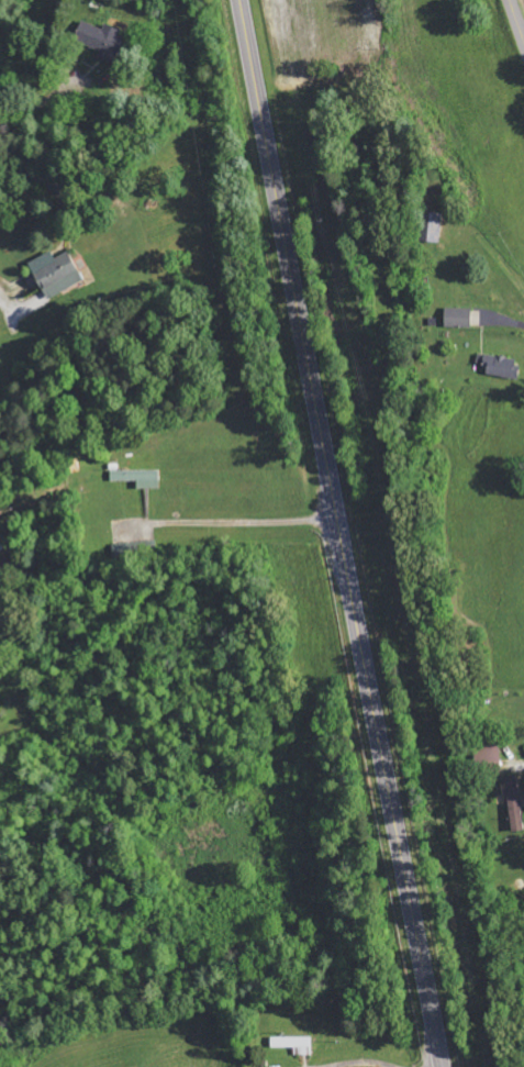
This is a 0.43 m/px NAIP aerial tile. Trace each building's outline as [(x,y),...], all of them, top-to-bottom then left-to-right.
[(101,53),(99,59),(114,65),(127,36),(106,26),(104,30),(82,21),(74,41),(101,53)] [(441,215),(427,214),(426,244),(440,244),(441,215)] [(55,259),(52,252),(29,263),(46,300),(83,282),(69,252),(55,259)] [(445,328),(472,329),(473,310),(446,309),(445,328)] [(479,353),(478,363),(487,365),(486,374),(517,378),(520,359),(479,353)] [(159,470),(111,471),(111,481),(137,481),(137,489),(159,488),(159,470)] [(142,543),(114,543),(114,556),(142,556),(142,543)] [(521,807),(523,806),(523,784),(519,785),(517,774),(504,776),(514,831),(523,830),(523,823),(521,807)] [(311,1037),(271,1038),(271,1048),(298,1047),(298,1056),(312,1055),(311,1037)]
